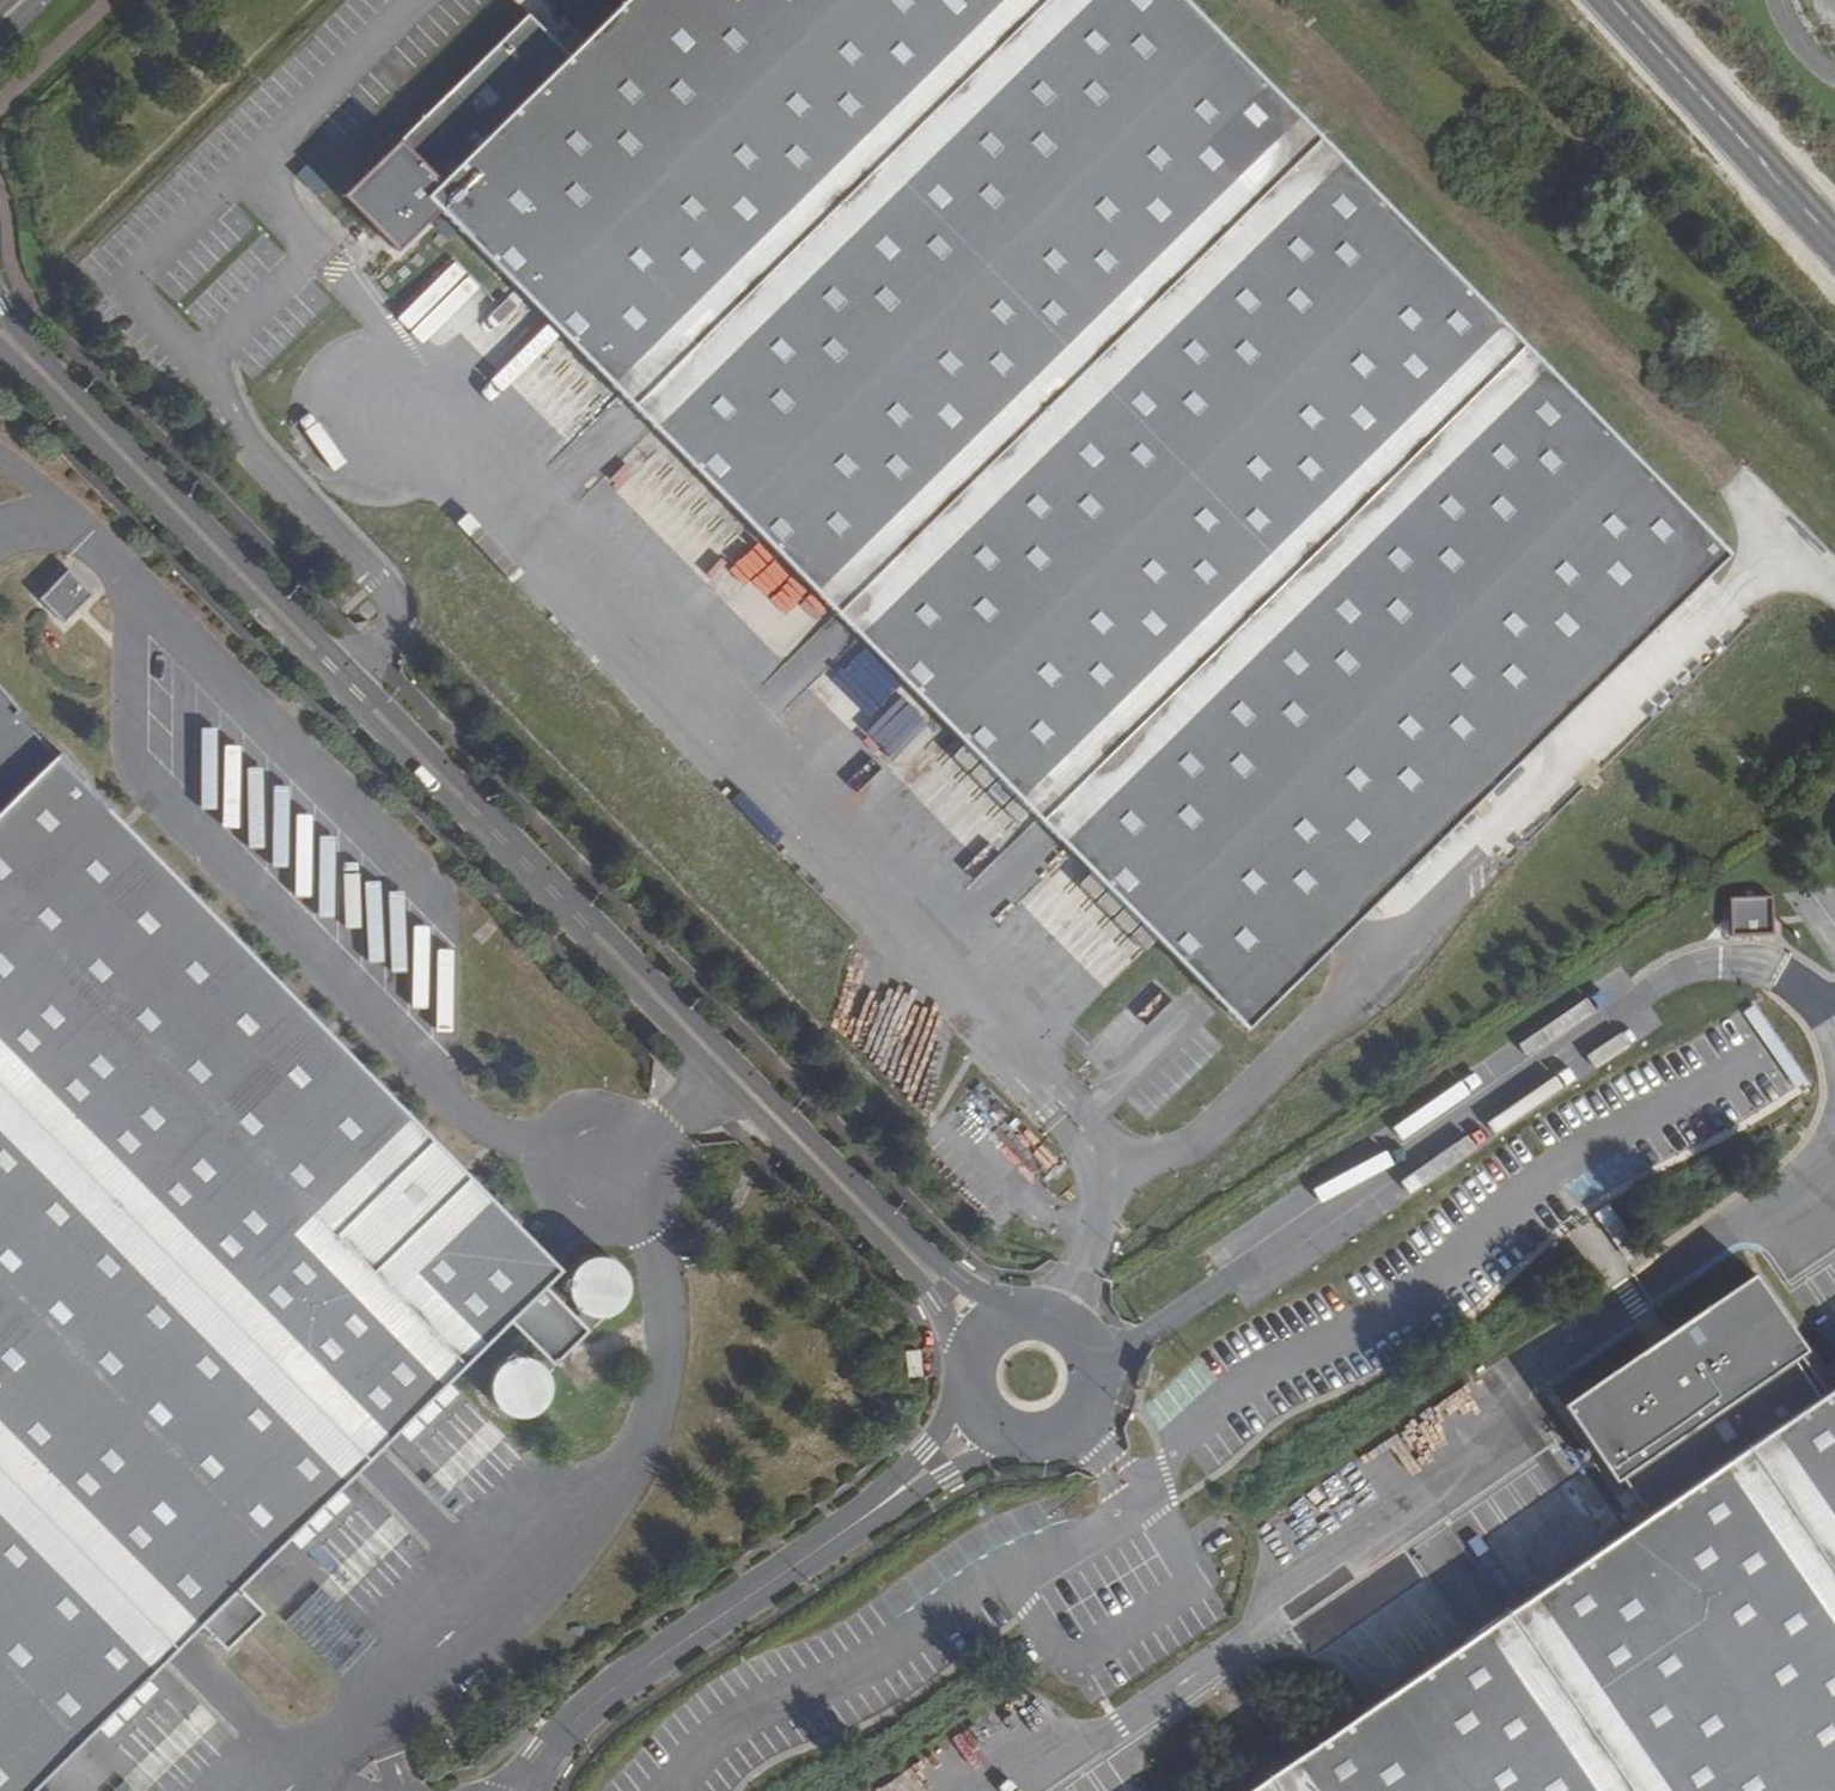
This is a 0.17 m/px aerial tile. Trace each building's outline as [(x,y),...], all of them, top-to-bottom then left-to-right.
[(1186,0),(611,0),(563,47),(528,11),(342,193),(397,249),(440,207),(1243,1029),(1728,554),(1186,0)] [(1827,579),(1830,583),(1819,595),(1834,610),(1834,571),(1827,579)] [(37,608),(61,632),(91,602),(66,578),(37,608)] [(571,1279),(111,812),(62,762),(58,765),(0,708),(0,1790),(50,1790),(193,1650),(219,1676),(257,1638),(232,1612),(538,1311),(586,1359),(615,1330),(567,1282),(571,1279)] [(1770,895),(1731,897),(1733,940),(1772,939),(1770,895)] [(1824,1389),(1798,1351),(1804,1347),(1751,1271),(1566,1399),(1645,1513),(1244,1790),(1834,1790),(1834,1382),(1824,1389)] [(920,1352),(907,1353),(909,1378),(922,1377),(920,1352)]
